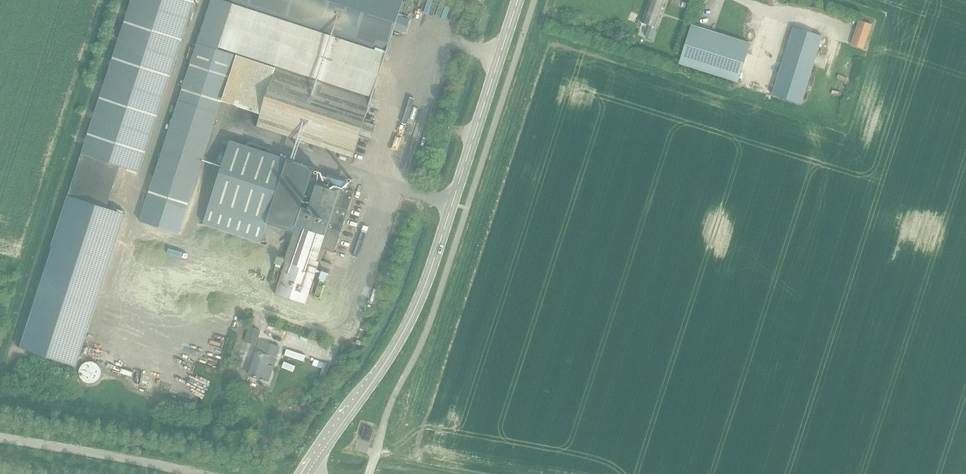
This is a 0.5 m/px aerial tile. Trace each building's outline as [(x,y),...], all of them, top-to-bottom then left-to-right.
[(195,0),(131,0),(81,153),(116,165),(139,172),(195,0)] [(147,194),(186,208),(224,96),(229,78),(236,54),(218,49),(232,3),(222,0),(211,0),(147,194)] [(232,3),(385,55),(394,28),(405,32),(410,20),(398,16),(403,0),(222,0),(232,3)] [(664,0),(650,0),(642,22),(655,27),(664,0)] [(385,55),(232,3),(218,49),(236,54),(372,97),(385,55)] [(638,13),(639,6),(633,5),(631,12),(638,13)] [(863,49),(871,24),(859,20),(850,45),(863,49)] [(693,25),(680,64),(738,82),(750,43),(693,25)] [(801,103),(822,36),(793,27),(772,94),(801,103)] [(372,97),(236,54),(229,78),(268,90),(257,126),(352,157),(359,134),(371,138),(375,125),(364,122),(372,97)] [(312,179),(311,178),(314,167),(230,140),(209,204),(267,223),(295,233),(312,179)] [(81,153),(18,348),(76,366),(125,213),(106,207),(120,166),(81,153)] [(334,251),(354,191),(313,178),(312,179),(295,233),(275,294),(305,303),(323,247),(334,251)] [(147,196),(139,221),(178,234),(186,209),(147,196)] [(267,223),(209,204),(203,223),(261,242),(267,223)] [(322,274),(329,276),(331,267),(325,265),(322,274)] [(361,300),(367,301),(369,285),(364,284),(361,300)] [(254,344),(259,330),(247,326),(243,341),(254,344)] [(207,356),(219,360),(223,345),(211,341),(207,356)] [(267,381),(278,347),(259,341),(248,375),(267,381)] [(189,345),(188,350),(200,354),(202,350),(189,345)] [(367,438),(370,427),(363,425),(360,436),(367,438)]
